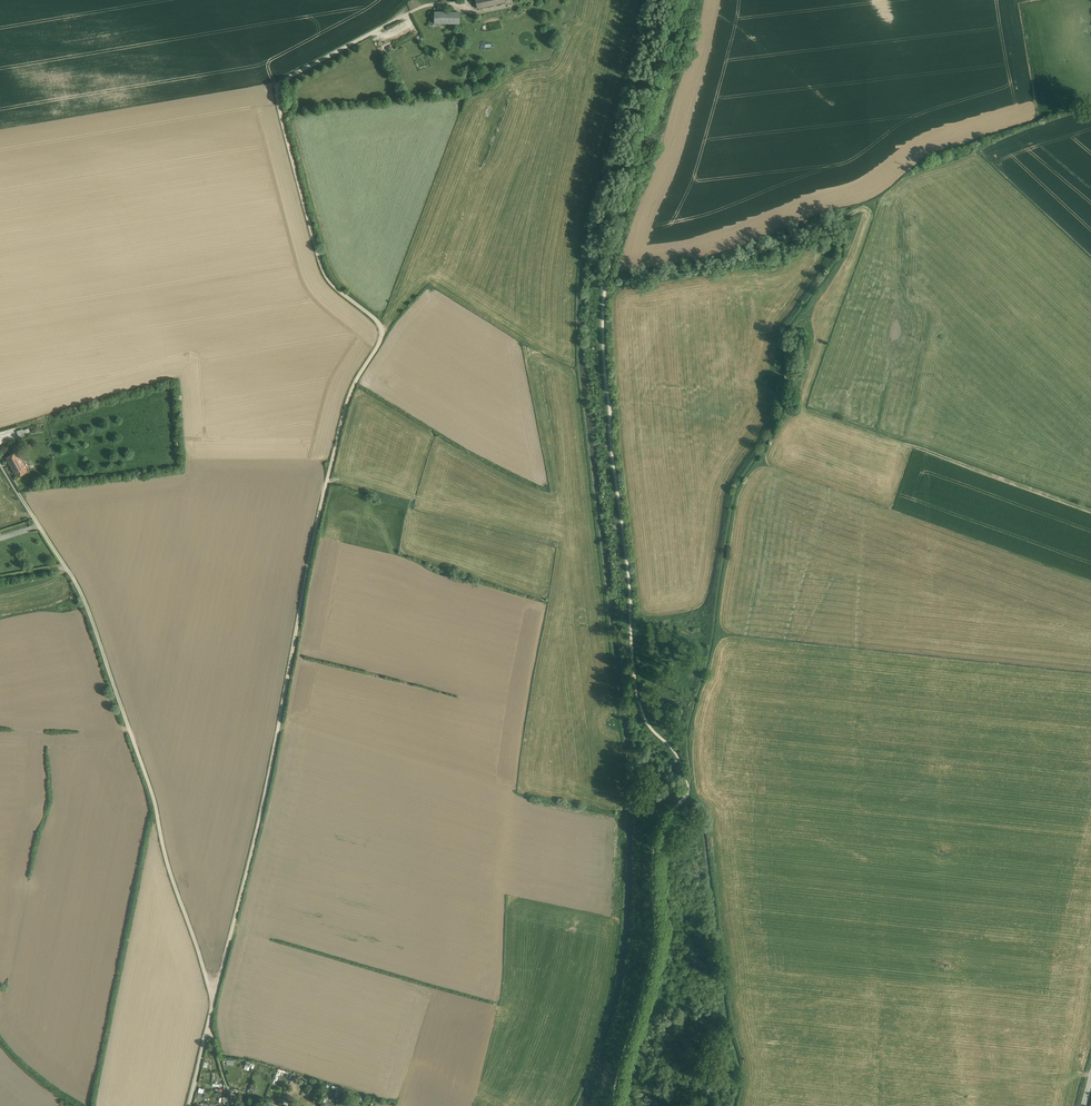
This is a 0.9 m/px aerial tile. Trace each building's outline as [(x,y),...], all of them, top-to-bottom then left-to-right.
[(477,8),(506,2),(505,0),(475,0),(477,8)] [(460,12),(434,12),(434,23),(459,24),(460,12)] [(17,451),(6,457),(17,477),(28,471),(17,451)]
